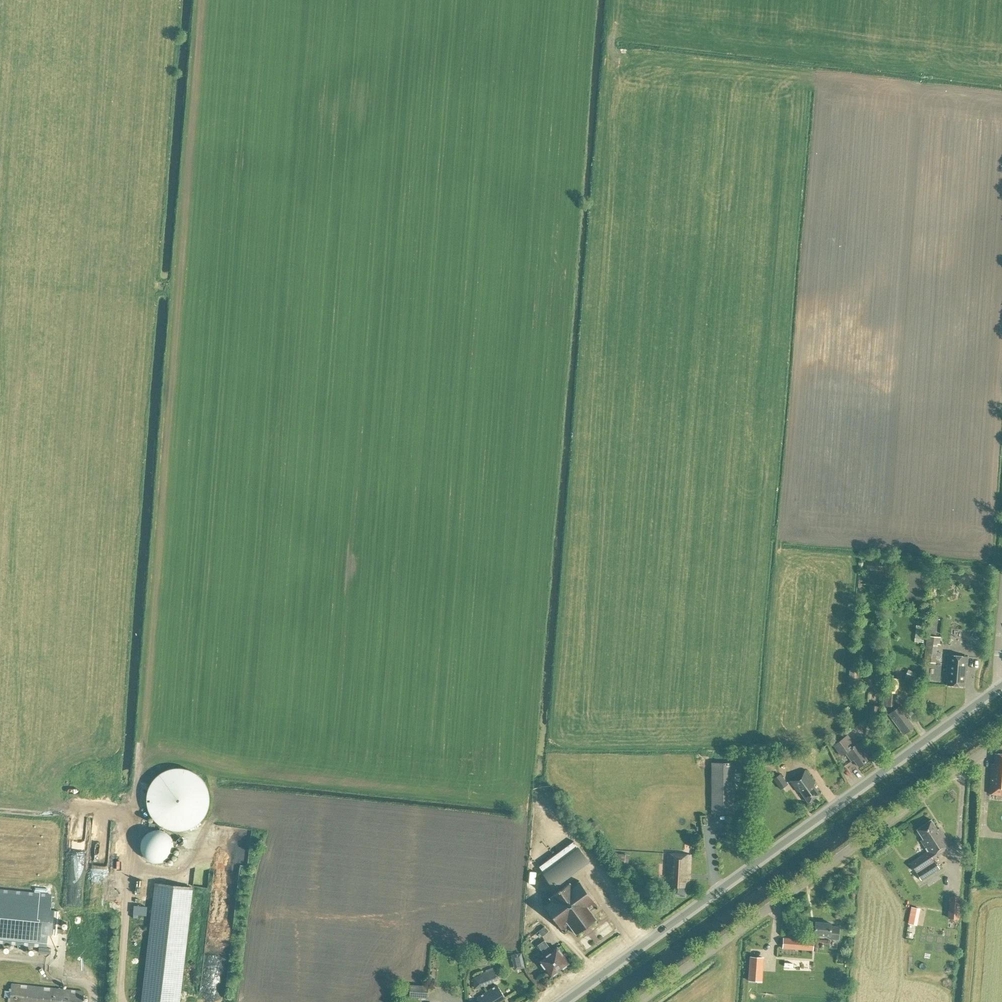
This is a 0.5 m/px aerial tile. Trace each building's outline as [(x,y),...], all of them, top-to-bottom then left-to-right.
[(925,619),(926,608),(918,608),(917,619),(925,619)] [(923,626),(916,625),(914,642),(921,642),(923,626)] [(937,644),(939,644),(940,637),(927,636),(924,662),(935,663),(937,644)] [(948,655),(946,675),(947,675),(947,685),(964,686),(966,671),(967,671),(968,656),(948,655)] [(856,686),(857,664),(852,663),(851,667),(849,667),(848,691),(855,692),(855,686),(856,686)] [(908,669),(905,676),(914,680),(917,674),(908,669)] [(898,679),(886,677),(883,706),(893,707),(895,693),(897,693),(898,679)] [(869,722),(877,723),(878,706),(871,705),(869,722)] [(901,705),(892,712),(888,714),(900,730),(901,728),(905,733),(914,727),(908,718),(910,717),(901,705)] [(848,735),(845,737),(834,745),(841,755),(845,753),(851,761),(853,760),(858,767),(870,759),(858,743),(855,745),(848,735)] [(765,764),(778,764),(778,754),(766,753),(765,764)] [(994,764),(991,764),(989,794),(1001,795),(1001,754),(995,753),(994,764)] [(162,763),(148,816),(202,831),(216,778),(162,763)] [(799,790),(808,802),(820,794),(813,784),(815,783),(806,770),(790,781),(797,791),(799,790)] [(713,773),(713,803),(733,803),(733,773),(713,773)] [(787,784),(780,774),(774,779),(780,789),(787,784)] [(602,828),(595,820),(586,827),(594,835),(602,828)] [(939,869),(934,861),(932,858),(951,845),(940,828),(937,829),(931,820),(917,830),(923,839),(920,841),(927,852),(911,862),(913,866),(921,880),(939,869)] [(154,846),(148,846),(148,860),(174,860),(174,838),(154,838),(154,846)] [(572,887),(569,883),(565,886),(560,879),(587,859),(574,841),(539,867),(545,874),(544,874),(551,884),(548,887),(553,894),(550,897),(552,901),(545,906),(563,931),(570,925),(576,933),(596,919),(590,911),(597,905),(579,881),(572,887)] [(621,861),(628,862),(629,853),(622,852),(621,861)] [(691,855),(668,853),(666,890),(668,890),(668,895),(685,896),(686,887),(689,888),(691,855)] [(192,887),(155,883),(142,1001),(179,1001),(192,887)] [(47,948),(48,934),(54,934),(56,909),(51,908),(52,894),(0,889),(0,943),(47,948)] [(147,915),(147,907),(134,905),(133,914),(147,915)] [(908,922),(917,923),(920,907),(911,906),(908,922)] [(959,908),(948,907),(948,918),(959,919),(959,908)] [(831,926),(831,923),(815,922),(814,934),(829,935),(829,938),(838,939),(839,927),(831,926)] [(549,931),(544,926),(538,931),(542,936),(549,931)] [(814,940),(783,938),(783,948),(813,950),(814,940)] [(546,956),(540,960),(551,976),(568,962),(557,948),(552,951),(544,940),(537,945),(546,956)] [(514,954),(516,965),(524,963),(521,952),(514,954)] [(751,980),(766,980),(766,955),(751,955),(751,980)] [(474,977),(474,989),(498,980),(493,967),(485,970),(486,972),(474,977)] [(84,991),(11,984),(10,1001),(83,1001),(84,991)] [(505,998),(497,985),(478,997),(477,1000),(478,1001),(500,1001),(505,998)] [(410,996),(427,997),(427,987),(410,986),(410,996)]
